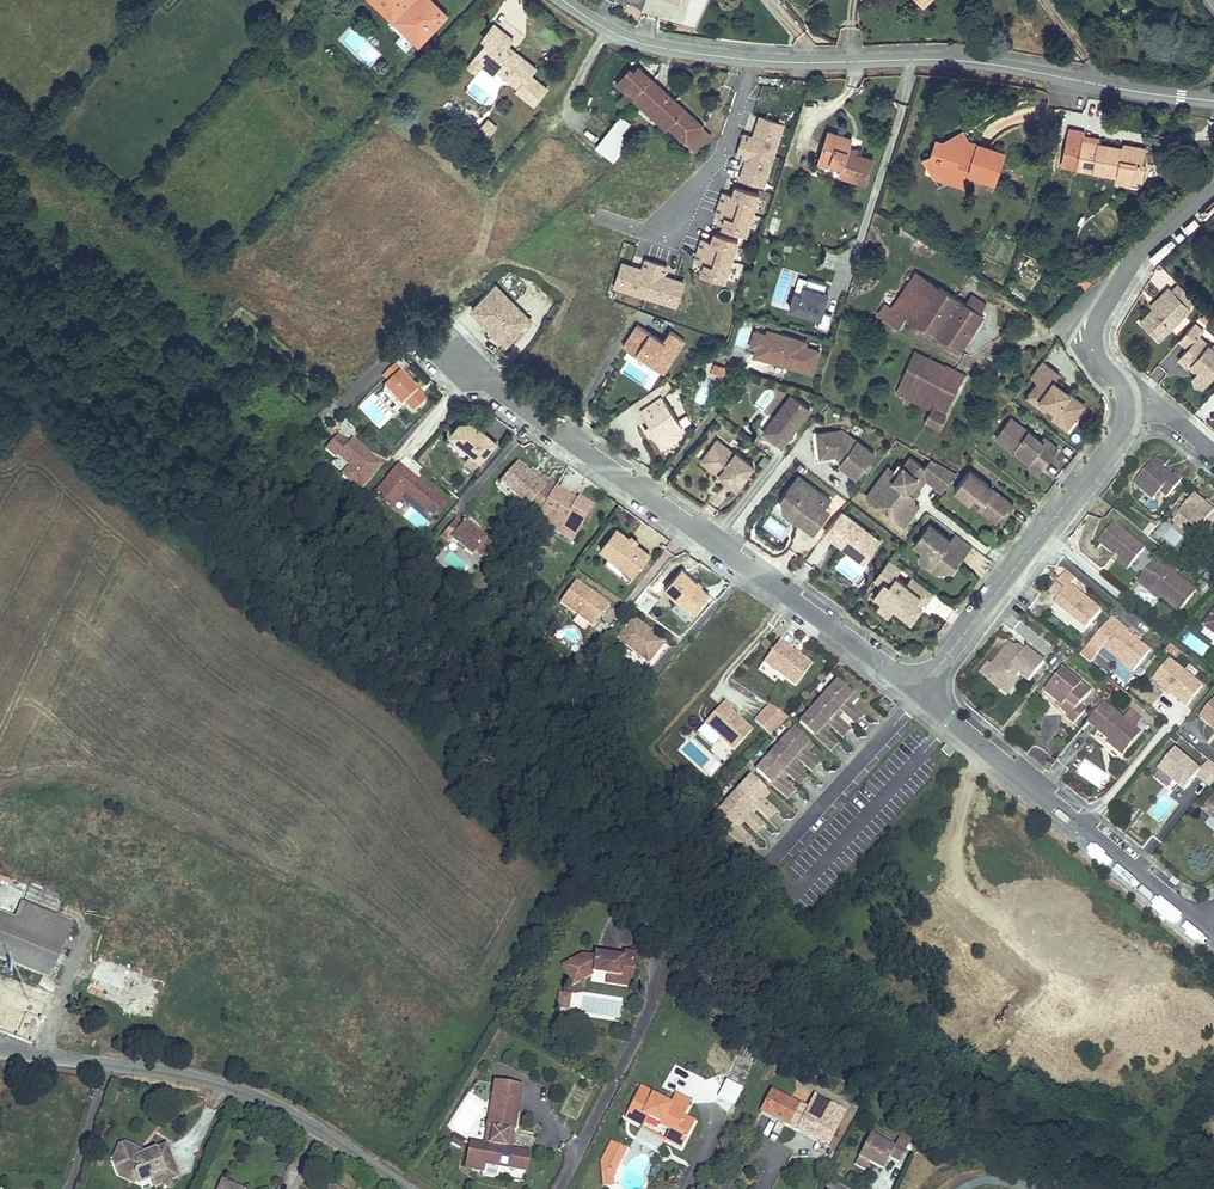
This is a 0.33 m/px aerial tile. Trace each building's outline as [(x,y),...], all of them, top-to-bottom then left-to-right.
[(419,44),(447,15),(431,0),(373,0),(419,44)] [(496,70),(517,88),(516,90),(533,105),(548,87),(531,73),(537,67),(510,44),(515,39),(495,22),(482,37),(487,40),(468,62),(478,70),(484,63),(494,73),(496,70)] [(615,83),(633,100),(636,97),(652,79),(638,66),(632,72),(629,69),(615,83)] [(636,97),(645,105),(642,108),(656,120),(662,113),(674,100),(652,80),(652,79),(636,97)] [(642,108),(645,105),(636,97),(633,100),(642,108)] [(662,113),(668,118),(661,125),(666,130),(669,127),(686,143),(701,127),(702,126),(675,100),(674,100),(662,113)] [(661,125),(668,118),(662,113),(656,120),(661,125)] [(764,185),(783,123),(760,115),(753,136),(744,133),(737,154),(746,157),(740,178),(764,185)] [(596,147),(613,161),(629,141),(620,134),(629,123),(621,117),(612,128),(596,147)] [(489,118),(479,129),(489,137),(498,125),(489,118)] [(710,135),(701,127),(686,143),(695,151),(710,135)] [(828,131),(820,156),(843,163),(842,166),(839,175),(865,184),(873,159),(855,153),(847,151),(848,148),(851,139),(828,131)] [(967,141),(962,132),(943,142),(952,145),(953,146),(954,147),(954,148),(955,149),(954,150),(954,151),(963,154),(964,150),(967,141)] [(1064,166),(1077,169),(1115,176),(1131,179),(1142,181),(1145,165),(1142,164),(1144,153),(1123,149),(1099,145),(1100,141),(1084,138),(1070,135),(1064,166)] [(938,158),(933,172),(955,180),(960,165),(969,168),(967,174),(970,176),(995,184),(1005,154),(990,149),(989,152),(976,147),(977,144),(967,141),(964,150),(963,154),(954,151),(954,150),(955,149),(954,148),(954,147),(953,146),(952,145),(943,142),(935,140),(930,155),(930,156),(938,158)] [(1123,145),(1123,149),(1144,153),(1145,149),(1123,145)] [(966,188),(967,184),(970,176),(967,174),(969,168),(960,165),(955,180),(933,172),(938,158),(930,156),(930,155),(924,158),(933,177),(966,188)] [(842,166),(843,163),(820,156),(819,158),(842,166)] [(1130,185),(1131,179),(1115,176),(1114,182),(1130,185)] [(723,225),(746,233),(759,193),(735,186),(732,195),(723,192),(716,213),(726,216),(723,225)] [(1108,231),(1118,221),(1112,215),(1102,225),(1108,231)] [(702,272),(726,280),(738,240),(715,232),(712,242),(702,239),(695,260),(705,263),(702,272)] [(677,305),(685,282),(664,275),(667,266),(646,259),(643,268),(623,262),(615,286),(677,305)] [(916,322),(960,350),(983,315),(916,272),(905,289),(916,296),(906,312),(895,305),(885,319),(897,327),(907,313),(916,322)] [(1083,290),(1090,282),(1082,274),(1075,281),(1083,290)] [(808,278),(804,294),(795,291),(790,310),(822,318),(831,284),(808,278)] [(535,316),(500,281),(471,310),(506,344),(535,316)] [(1159,340),(1191,308),(1170,287),(1163,294),(1166,297),(1154,309),(1141,322),(1159,340)] [(916,296),(905,289),(895,305),(906,312),(916,296)] [(1154,309),(1166,297),(1163,294),(1151,306),(1154,309)] [(1213,376),(1213,349),(1199,336),(1204,331),(1195,323),(1180,341),(1188,348),(1179,359),(1189,367),(1192,364),(1199,370),(1197,372),(1200,381),(1208,382),(1213,376)] [(625,346),(637,354),(639,352),(653,362),(652,364),(664,372),(686,341),(671,331),(664,341),(639,324),(625,346)] [(814,373),(821,349),(808,346),(809,340),(756,327),(749,357),(814,373)] [(639,352),(637,354),(652,364),(653,362),(639,352)] [(913,357),(900,387),(908,391),(906,395),(943,415),(948,404),(950,404),(961,382),(959,381),(962,374),(947,366),(946,368),(924,356),(921,361),(913,357)] [(1060,374),(1043,361),(1031,375),(1038,381),(1027,396),(1046,410),(1049,406),(1058,412),(1067,419),(1075,418),(1084,405),(1067,391),(1062,387),(1064,384),(1057,379),(1060,374)] [(723,375),(725,366),(714,362),(711,371),(723,375)] [(403,372),(395,365),(384,376),(390,383),(385,389),(395,400),(399,397),(415,413),(426,401),(422,396),(417,391),(400,374),(403,372)] [(1207,387),(1208,382),(1200,381),(1197,372),(1193,377),(1196,385),(1207,387)] [(681,424),(658,387),(631,405),(641,421),(647,417),(661,439),(671,441),(678,437),(681,424)] [(782,445),(810,409),(790,394),(774,416),(777,418),(766,433),(782,445)] [(1067,419),(1058,412),(1054,417),(1067,427),(1075,418),(1067,419)] [(1044,468),(1059,448),(1044,437),(1041,440),(1011,417),(996,436),(1011,448),(1016,447),(1017,452),(1030,462),(1032,459),(1044,468)] [(473,422),(460,423),(451,435),(472,453),(481,461),(497,442),(473,422)] [(857,477),(875,453),(843,429),(818,432),(821,456),(836,455),(842,460),(839,463),(857,477)] [(360,491),(382,464),(369,454),(368,456),(362,451),(364,449),(352,439),(348,444),(338,435),(325,450),(336,459),(338,457),(350,467),(342,476),(360,491)] [(738,487),(754,466),(736,452),(736,453),(717,439),(708,452),(711,455),(712,463),(709,466),(720,474),(723,471),(730,477),(728,480),(738,487)] [(709,466),(712,463),(711,455),(708,452),(702,460),(709,466)] [(474,470),(481,461),(472,453),(465,462),(474,470)] [(1157,457),(1134,485),(1154,501),(1161,492),(1166,496),(1181,477),(1174,471),(1171,474),(1164,468),(1167,466),(1157,457)] [(911,459),(904,468),(898,475),(893,471),(889,468),(881,478),(885,480),(885,485),(872,501),(904,526),(919,506),(914,502),(913,496),(924,481),(941,494),(955,475),(932,460),(925,470),(911,459)] [(417,479),(398,464),(387,478),(395,485),(403,475),(413,483),(417,479)] [(497,487),(536,520),(555,487),(545,479),(543,481),(541,484),(530,475),(516,464),(497,487)] [(898,475),(904,468),(899,464),(893,471),(898,475)] [(728,480),(730,477),(723,471),(720,474),(728,480)] [(1008,514),(1015,505),(969,471),(955,490),(971,502),(976,495),(983,501),(978,508),(997,522),(1005,512),(1008,514)] [(530,475),(541,484),(543,481),(532,472),(530,475)] [(395,485),(387,478),(376,490),(384,497),(382,499),(393,508),(405,494),(427,512),(432,505),(439,511),(446,503),(417,479),(413,483),(403,475),(395,485)] [(827,507),(832,500),(799,475),(788,490),(798,497),(790,507),(798,514),(799,520),(815,532),(828,515),(823,511),(827,507)] [(872,501),(885,485),(885,480),(881,478),(867,497),(872,501)] [(577,533),(593,506),(579,498),(575,505),(569,502),(572,497),(555,487),(536,520),(564,537),(570,529),(577,533)] [(787,510),(799,520),(798,514),(790,507),(798,497),(788,490),(785,493),(787,510)] [(1183,533),(1191,523),(1201,532),(1213,516),(1213,509),(1196,494),(1171,523),(1183,533)] [(828,515),(832,510),(827,507),(823,511),(828,515)] [(873,552),(881,541),(842,511),(825,532),(858,557),(866,547),(873,552)] [(484,560),(495,547),(479,534),(473,530),(466,523),(463,527),(455,520),(441,537),(449,544),(452,540),(471,557),(475,552),(484,560)] [(572,547),(579,535),(570,529),(564,537),(536,520),(533,524),(572,547)] [(1130,567),(1146,549),(1114,522),(1099,541),(1115,555),(1130,567)] [(955,569),(973,547),(956,534),(951,540),(929,524),(914,544),(923,550),(920,553),(921,560),(927,565),(933,564),(936,560),(949,570),(955,569)] [(634,575),(650,554),(616,528),(600,549),(634,575)] [(1128,570),(1130,567),(1115,555),(1113,557),(1128,570)] [(1181,613),(1198,592),(1165,564),(1157,558),(1140,579),(1163,598),(1181,613)] [(926,605),(935,594),(913,577),(907,584),(897,576),(902,569),(890,559),(874,580),(881,585),(874,595),(882,601),(892,608),(894,610),(912,623),(923,609),(916,603),(919,599),(926,605)] [(952,573),(955,569),(949,570),(936,560),(933,564),(927,565),(936,572),(952,573)] [(692,613),(710,594),(682,569),(665,588),(692,613)] [(1089,629),(1102,611),(1070,587),(1077,578),(1067,571),(1051,593),(1060,599),(1056,604),(1089,629)] [(1163,598),(1140,579),(1138,582),(1160,601),(1163,598)] [(576,581),(560,603),(593,626),(602,613),(604,614),(610,605),(576,581)] [(639,605),(650,611),(656,598),(645,593),(639,605)] [(889,617),(894,610),(892,608),(882,601),(877,608),(889,617)] [(1204,628),(1213,635),(1213,614),(1204,628)] [(1112,617),(1088,646),(1098,654),(1103,647),(1134,671),(1151,650),(1127,632),(1129,630),(1112,617)] [(648,664),(665,643),(634,619),(617,640),(648,664)] [(796,687),(812,665),(787,647),(789,646),(780,639),(763,662),(796,687)] [(648,674),(669,646),(665,643),(648,664),(617,640),(612,647),(648,674)] [(1030,682),(1045,662),(1027,648),(1025,650),(1021,655),(1017,652),(1019,650),(1018,650),(1010,643),(1000,656),(1001,657),(993,668),(996,670),(989,680),(1000,689),(1004,684),(1012,690),(1019,680),(1018,679),(1021,675),(1030,682)] [(1187,706),(1203,686),(1170,659),(1153,679),(1187,706)] [(989,680),(996,670),(993,668),(985,677),(989,680)] [(1064,668),(1042,696),(1047,707),(1051,704),(1054,700),(1063,707),(1061,709),(1070,716),(1066,721),(1073,726),(1086,710),(1080,705),(1092,691),(1064,668)] [(855,724),(862,716),(850,705),(846,702),(852,696),(837,682),(824,695),(839,709),(843,712),(855,724)] [(1008,694),(1012,690),(1004,684),(1000,689),(1008,694)] [(850,705),(855,699),(852,696),(846,702),(850,705)] [(1200,717),(1213,728),(1213,701),(1200,717)] [(732,751),(751,731),(729,711),(731,709),(724,702),(703,724),(732,751)] [(1126,753),(1142,733),(1104,702),(1088,722),(1100,732),(1126,753)] [(787,717),(769,704),(755,720),(771,735),(787,717)] [(821,729),(827,723),(812,709),(800,723),(831,751),(837,743),(825,732),(821,729)] [(843,712),(839,709),(834,715),(837,719),(843,712)] [(825,732),(831,726),(827,723),(821,729),(825,732)] [(812,771),(819,764),(806,753),(803,750),(808,743),(793,730),(781,743),(796,757),(800,760),(812,771)] [(1124,755),(1126,753),(1100,732),(1098,734),(1124,755)] [(790,763),(796,757),(781,743),(769,757),(783,770),(787,774),(800,785),(806,777),(794,766),(790,763)] [(806,753),(812,747),(808,743),(803,750),(806,753)] [(945,744),(940,750),(949,757),(954,752),(945,744)] [(1213,783),(1213,764),(1209,760),(1200,770),(1176,750),(1160,769),(1185,790),(1197,776),(1211,787),(1213,783)] [(783,770),(769,757),(756,771),(787,799),(794,791),(782,780),(778,777),(783,770)] [(800,760),(796,757),(790,763),(794,766),(800,760)] [(787,774),(783,770),(778,777),(782,780),(787,774)] [(760,797),(765,791),(750,777),(738,791),(753,804),(757,808),(769,819),(776,811),(764,800),(760,797)] [(747,810),(753,804),(738,791),(726,804),(740,818),(744,821),(756,832),(763,825),(751,814),(747,810)] [(764,800),(769,794),(765,791),(760,797),(764,800)] [(1204,810),(1213,819),(1213,797),(1204,810)] [(740,818),(726,804),(713,818),(744,846),(751,839),(739,827),(735,824),(740,818)] [(751,814),(757,808),(753,804),(747,810),(751,814)] [(740,818),(735,824),(739,827),(744,821),(740,818)] [(21,902),(14,919),(0,914),(0,957),(50,977),(72,922),(21,902)] [(174,972),(109,941),(85,991),(151,1022),(174,972)] [(635,967),(637,958),(625,955),(624,961),(596,956),(596,960),(583,957),(563,967),(573,988),(593,978),(594,972),(608,975),(607,978),(620,980),(619,986),(632,988),(634,975),(630,974),(631,967),(635,967)] [(0,986),(0,1030),(2,1031),(12,1006),(42,1018),(52,994),(39,988),(33,1000),(0,986)] [(569,1007),(571,992),(559,991),(557,1005),(569,1007)] [(42,1018),(12,1006),(2,1031),(31,1043),(42,1018)] [(493,1067),(493,1078),(517,1078),(518,1067),(493,1067)] [(734,1104),(742,1088),(726,1079),(718,1095),(734,1104)] [(482,1144),(469,1142),(464,1167),(482,1170),(483,1163),(524,1171),(527,1153),(509,1149),(503,1148),(506,1128),(512,1129),(520,1086),(494,1082),(486,1125),(492,1126),(488,1146),(482,1145),(482,1144)] [(683,1116),(691,1102),(675,1094),(669,1104),(668,1107),(663,1104),(664,1102),(653,1096),(653,1094),(640,1087),(625,1117),(643,1127),(649,1116),(660,1123),(659,1125),(669,1130),(665,1139),(681,1148),(694,1122),(683,1116)] [(806,1107),(771,1089),(760,1110),(795,1128),(806,1107)] [(827,1144),(844,1113),(823,1101),(806,1133),(827,1144)] [(488,1146),(492,1126),(486,1125),(482,1144),(482,1145),(488,1146)] [(509,1149),(512,1129),(506,1128),(503,1148),(509,1149)] [(893,1149),(869,1137),(859,1157),(869,1162),(883,1170),(887,1161),(885,1160),(887,1155),(890,1157),(900,1162),(909,1144),(898,1138),(893,1149)] [(145,1151),(123,1141),(118,1144),(111,1159),(119,1177),(134,1184),(138,1183),(138,1184),(150,1179),(154,1188),(161,1185),(169,1188),(172,1181),(181,1178),(166,1142),(145,1151)] [(602,1170),(612,1175),(625,1150),(611,1142),(601,1162),(602,1170)] [(865,1169),(869,1162),(859,1157),(855,1164),(865,1169)] [(487,1165),(485,1174),(498,1177),(500,1169),(487,1165)] [(1112,1172),(1102,1168),(1100,1172),(1110,1177),(1112,1172)] [(612,1175),(602,1170),(603,1186),(612,1186),(612,1175)]
